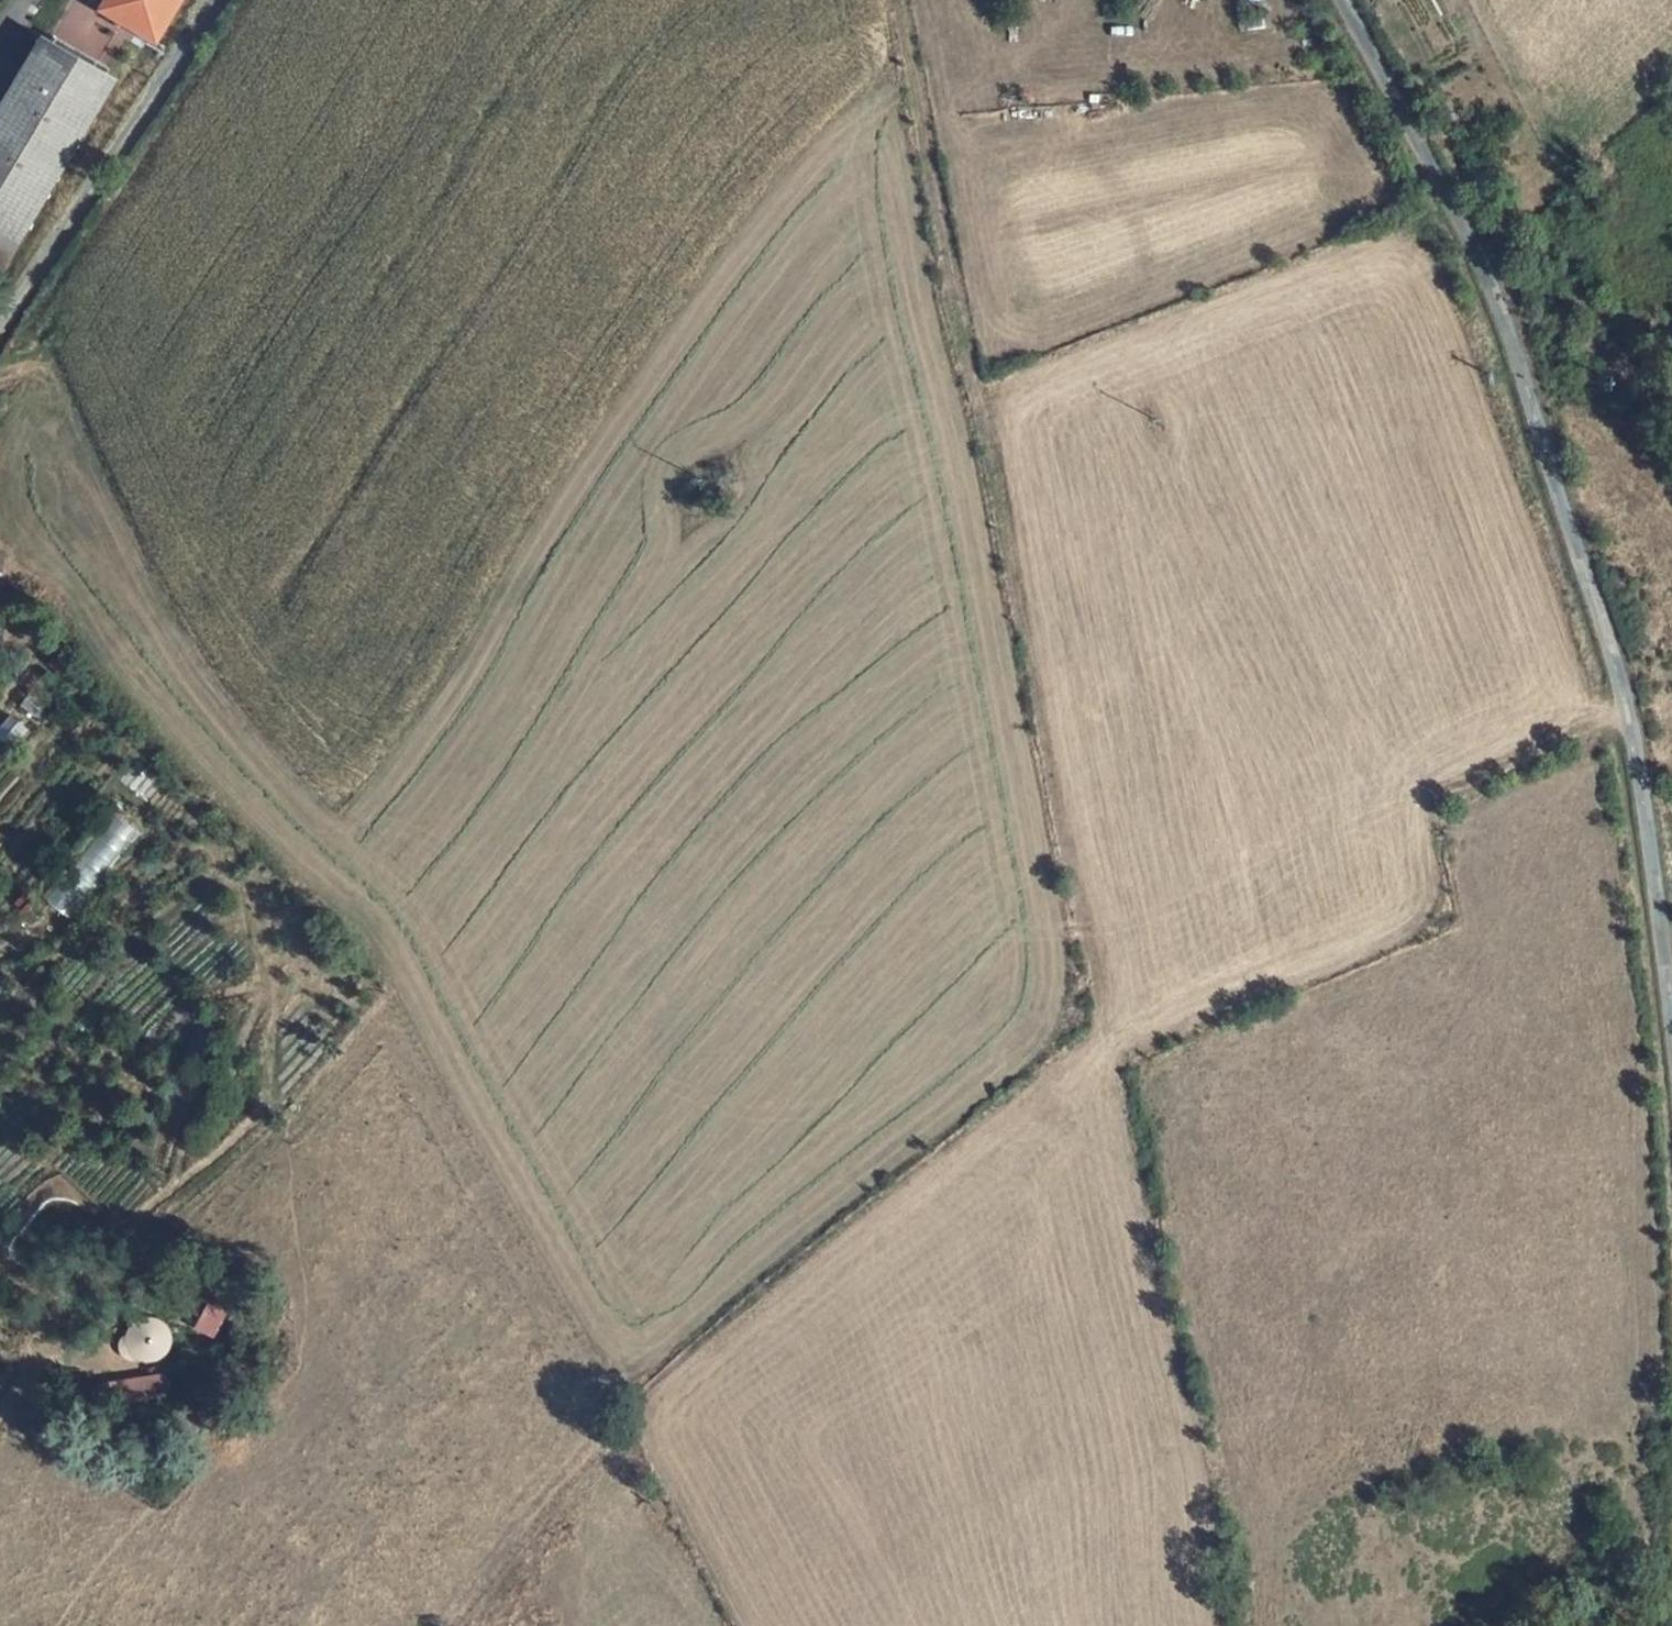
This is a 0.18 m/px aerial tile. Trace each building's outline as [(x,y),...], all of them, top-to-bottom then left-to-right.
[(107,12),(158,43),(184,0),(114,0),(107,12)] [(49,38),(0,120),(0,266),(7,270),(120,80),(49,38)] [(83,896),(68,884),(52,904),(67,916),(83,896)]
